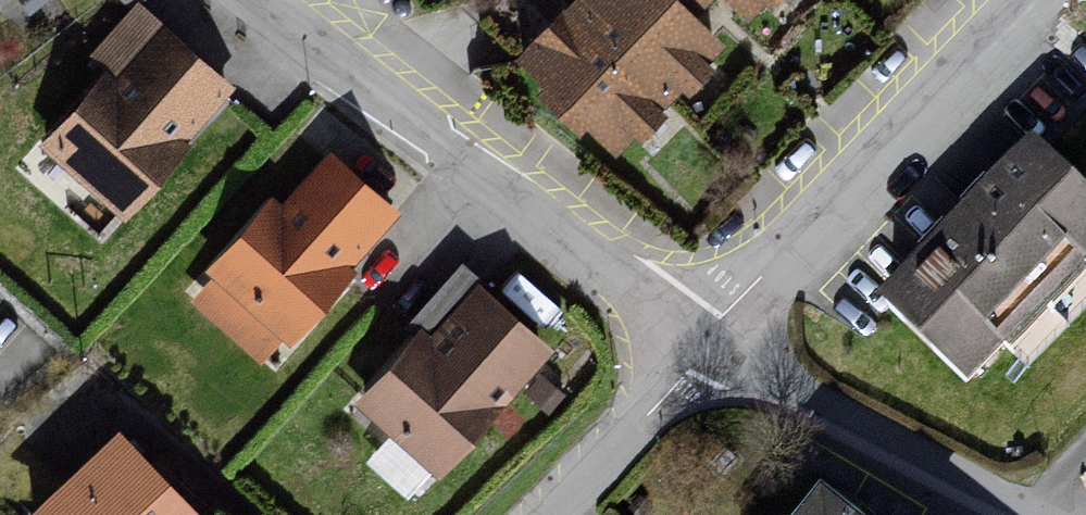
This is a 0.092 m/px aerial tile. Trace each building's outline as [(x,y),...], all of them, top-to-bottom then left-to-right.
[(525,73),(638,179),(748,63),(710,28),(730,7),(764,40),(802,0),(594,0),(525,73)] [(155,26),(44,153),(129,229),(235,99),(155,26)] [(884,302),(984,393),(1085,281),(1085,194),(1029,142),(884,302)] [(272,208),(189,301),(266,374),(357,281),(407,225),(334,161),(286,221),(272,208)] [(469,288),(363,404),(450,485),(563,367),(469,288)] [(31,514),(198,514),(119,432),(31,514)] [(835,512),(838,514),(876,514),(847,495),(835,512)] [(784,514),(819,514),(798,497),(784,514)]
